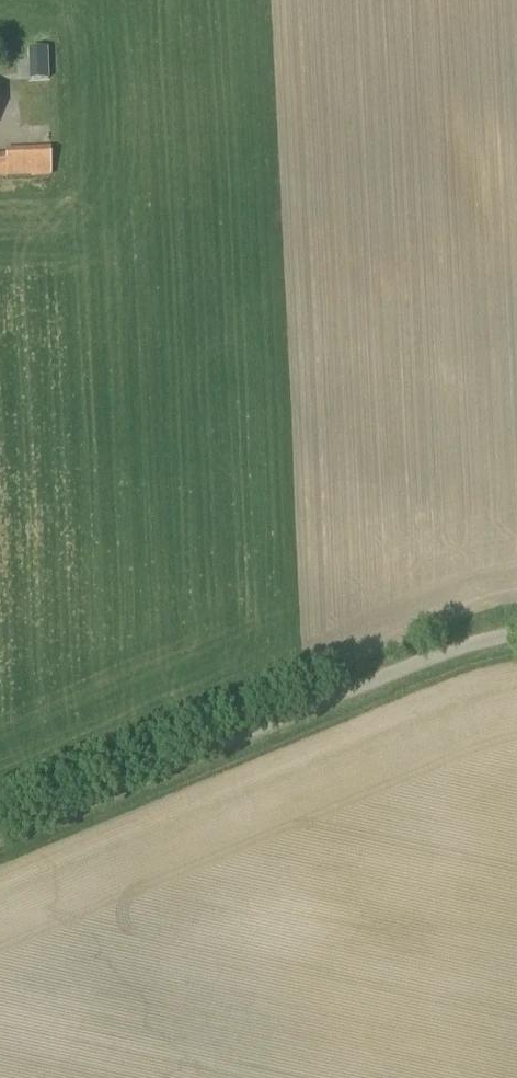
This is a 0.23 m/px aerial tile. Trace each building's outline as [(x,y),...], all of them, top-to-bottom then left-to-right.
[(51,148),(5,149),(5,154),(6,179),(51,176),(51,148)]
